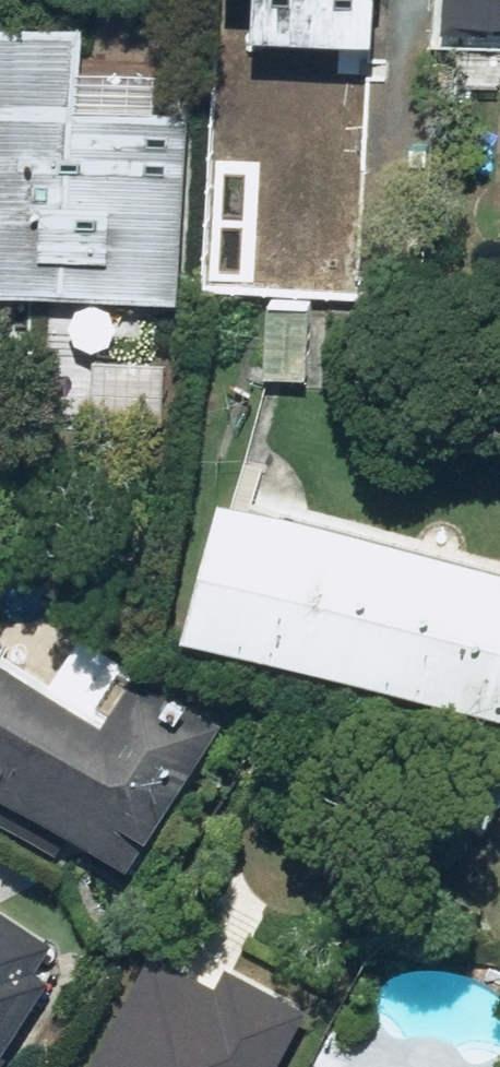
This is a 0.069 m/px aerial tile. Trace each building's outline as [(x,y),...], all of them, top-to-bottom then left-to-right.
[(249,33),(372,39),(375,0),(250,0),(249,33)] [(439,21),(499,24),(499,0),(440,0),(439,21)] [(0,20),(0,290),(179,300),(190,107),(81,101),(83,23),(0,20)] [(310,376),(314,302),(267,299),(263,373),(310,376)] [(216,487),(178,624),(499,708),(499,562),(216,487)] [(223,715),(135,662),(104,708),(0,645),(0,793),(125,868),(223,715)] [(50,975),(36,967),(50,941),(0,914),(0,1066),(50,975)] [(305,1011),(223,966),(214,984),(151,950),(88,1066),(275,1066),(305,1011)]
